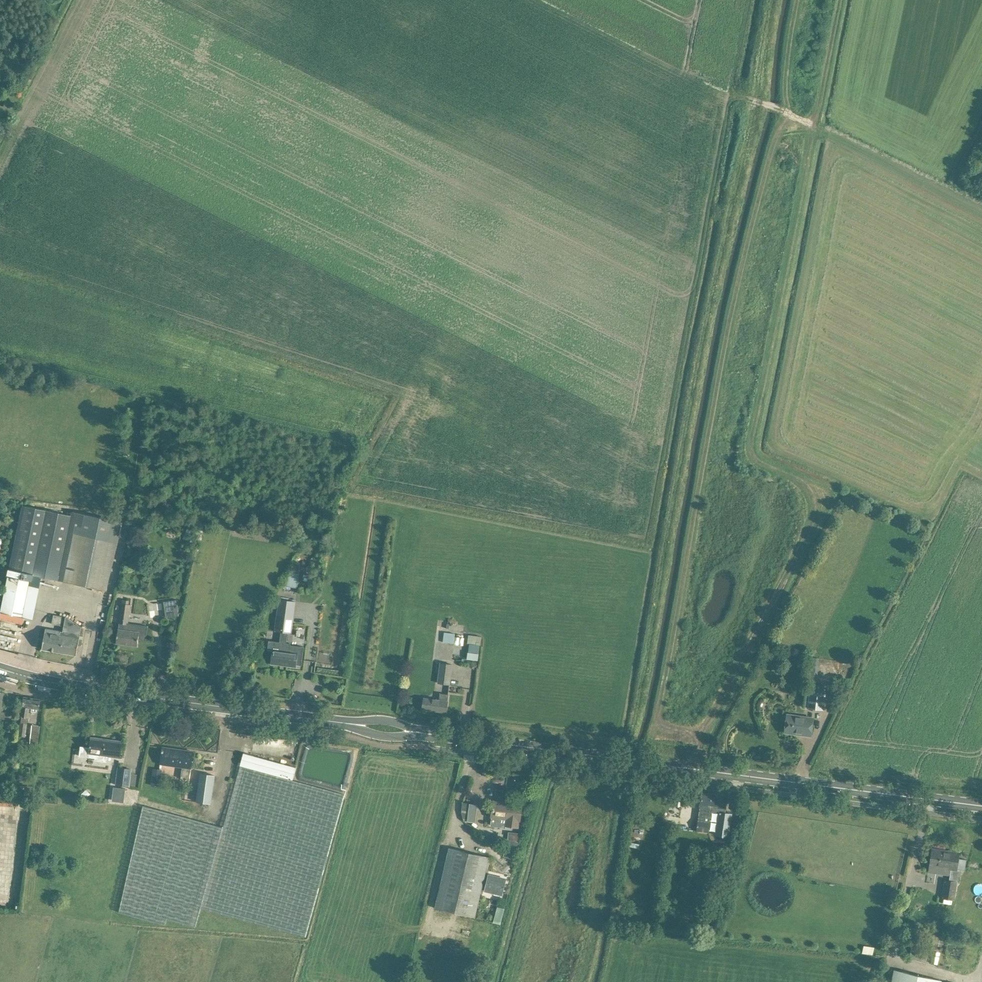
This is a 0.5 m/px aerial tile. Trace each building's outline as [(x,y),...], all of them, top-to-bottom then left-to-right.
[(122,522),(72,511),(71,515),(23,505),(1,609),(0,615),(0,619),(23,623),(33,575),(107,591),(122,522)] [(187,527),(183,537),(189,540),(193,530),(187,527)] [(283,585),(297,587),(299,573),(290,572),(283,585)] [(145,597),(157,598),(158,588),(146,587),(145,597)] [(272,651),(272,654),(271,664),(280,665),(280,664),(287,665),(287,666),(296,667),(296,665),(301,666),(304,647),(291,646),(291,644),(286,643),(287,633),(291,633),(295,601),(279,599),(275,631),(281,632),(280,642),(269,640),(268,650),(272,651)] [(170,601),(164,602),(164,606),(166,617),(179,616),(177,600),(170,601)] [(118,633),(116,643),(138,646),(138,640),(146,641),(148,627),(131,624),(128,624),(131,604),(122,603),(119,623),(118,629),(118,633)] [(80,634),(82,627),(65,617),(65,618),(54,615),(52,624),(64,627),(63,631),(45,628),(42,649),(76,655),(78,646),(81,646),(82,639),(79,639),(80,634)] [(0,621),(0,627),(21,632),(22,626),(0,621)] [(454,634),(444,633),(443,642),(453,644),(454,634)] [(468,644),(470,644),(469,653),(479,654),(480,646),(481,637),(469,635),(468,644)] [(785,647),(781,656),(787,659),(791,649),(785,647)] [(821,658),(812,657),(808,683),(811,683),(808,708),(824,710),(827,686),(817,685),(821,658)] [(452,665),(440,663),(438,684),(449,685),(452,665)] [(424,698),(424,699),(423,709),(446,712),(448,702),(449,694),(440,693),(439,700),(424,698)] [(22,697),(21,706),(20,717),(21,717),(20,723),(19,723),(18,736),(25,736),(27,720),(29,708),(38,709),(39,699),(22,697)] [(787,714),(787,715),(785,715),(784,716),(783,720),(784,721),(786,722),(785,730),(801,732),(801,734),(810,736),(813,718),(787,714)] [(40,726),(33,725),(31,725),(29,743),(38,745),(40,726)] [(91,738),(90,747),(81,746),(80,756),(95,758),(95,760),(108,762),(109,756),(119,758),(122,742),(106,740),(102,740),(102,739),(91,738)] [(162,747),(161,757),(160,763),(182,767),(181,778),(189,780),(193,752),(162,747)] [(305,936),(342,804),(344,794),(292,780),(296,767),(244,753),(223,827),(143,805),(119,912),(165,925),(167,919),(196,926),(201,908),(305,936)] [(118,768),(116,786),(129,787),(131,770),(118,768)] [(200,773),(199,783),(196,801),(211,803),(213,785),(215,775),(200,773)] [(32,787),(28,786),(19,786),(18,796),(31,797),(32,787)] [(708,809),(710,793),(702,792),(699,815),(698,821),(697,830),(708,832),(710,816),(711,816),(712,811),(710,811),(710,809),(708,809)] [(727,796),(710,793),(708,809),(710,809),(710,811),(712,811),(719,812),(716,835),(728,837),(732,814),(725,813),(727,796)] [(503,805),(503,803),(503,802),(494,801),(492,816),(507,819),(506,825),(518,827),(519,820),(521,805),(506,803),(506,805),(503,805)] [(632,828),(630,848),(642,850),(645,830),(632,828)] [(449,848),(447,857),(435,908),(475,917),(489,857),(449,848)] [(932,849),(930,866),(950,869),(947,881),(943,880),(940,898),(954,900),(957,882),(959,883),(961,870),(965,871),(966,859),(958,858),(959,853),(932,849)] [(973,882),(981,883),(981,882),(981,856),(977,855),(973,882)] [(489,875),(486,884),(485,891),(502,894),(506,879),(489,875)] [(16,894),(0,894),(0,903),(16,902),(16,894)] [(500,921),(504,908),(498,906),(494,920),(500,921)] [(870,941),(869,949),(879,951),(881,943),(870,941)] [(894,969),(891,981),(941,981),(942,980),(894,969)]
